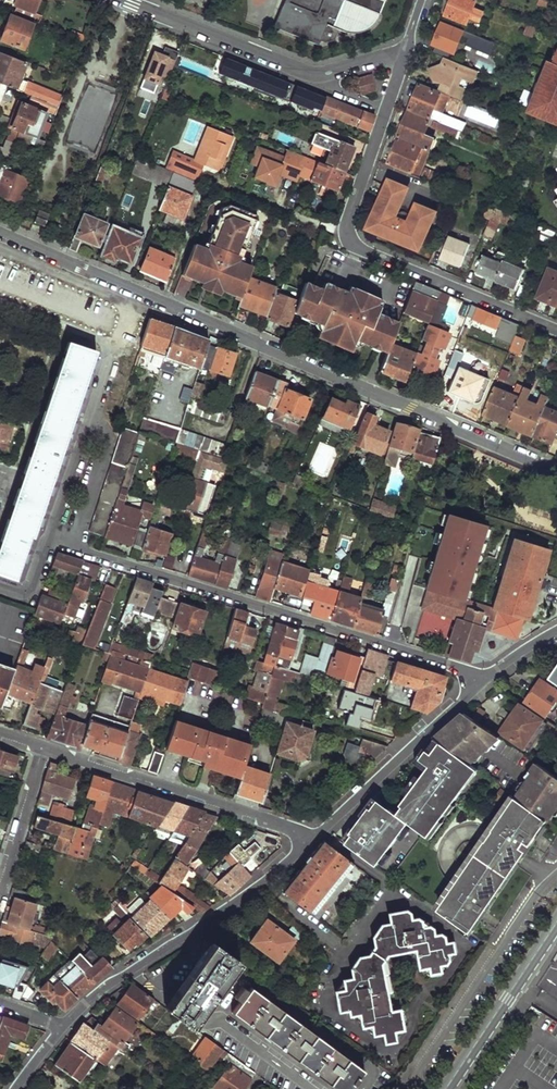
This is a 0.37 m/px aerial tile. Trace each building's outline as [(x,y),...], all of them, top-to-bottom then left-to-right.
[(15,4),(16,5),(14,11),(38,21),(41,14),(35,12),(39,0),(17,0),(15,4)] [(39,0),(35,12),(41,14),(46,3),(39,0)] [(284,11),(280,9),(272,31),(317,49),(319,44),(325,47),(333,44),(337,33),(354,40),(366,39),(374,30),(385,0),(288,0),(284,11)] [(446,15),(467,24),(470,17),(480,21),(484,12),(474,8),(477,1),(475,0),(452,0),(446,15)] [(484,12),(487,4),(479,0),(477,0),(477,1),(474,8),(484,12)] [(11,15),(1,39),(25,48),(33,24),(11,15)] [(443,23),(433,45),(455,53),(464,32),(443,23)] [(534,37),(536,27),(527,25),(525,36),(534,37)] [(72,29),(70,34),(74,36),(83,39),(86,34),(72,29)] [(467,52),(491,57),(495,41),(470,35),(467,52)] [(74,36),(72,41),(82,44),(83,39),(74,36)] [(171,57),(155,50),(143,79),(160,85),(164,75),(170,78),(177,60),(170,58),(171,57)] [(31,95),(28,102),(47,110),(47,111),(55,115),(65,89),(47,81),(44,88),(21,78),(26,64),(0,53),(0,82),(31,95)] [(284,98),(290,83),(227,58),(220,73),(284,98)] [(444,83),(440,91),(463,100),(466,92),(471,91),(468,83),(476,80),(480,71),(448,58),(446,64),(430,69),(435,79),(441,77),(444,83)] [(554,60),(552,59),(551,61),(548,68),(544,79),(538,93),(537,96),(532,108),(556,119),(556,61),(554,60)] [(371,75),(357,80),(362,95),(376,90),(371,75)] [(544,79),(542,78),(541,81),(538,80),(535,88),(536,89),(535,92),(538,93),(544,79)] [(420,84),(410,109),(440,121),(440,123),(442,124),(462,132),(465,125),(443,116),(450,97),(420,84)] [(85,86),(70,146),(99,153),(114,93),(85,86)] [(322,110),(327,98),(297,86),(291,101),(314,110),(315,107),(322,110)] [(532,108),(537,96),(534,94),(533,97),(531,96),(527,106),(532,108)] [(322,110),(321,113),(372,132),(378,115),(328,96),(327,98),(322,110)] [(22,103),(13,128),(18,131),(13,144),(40,156),(45,142),(37,138),(47,113),(22,103)] [(47,113),(37,138),(45,142),(55,116),(47,113)] [(408,113),(399,136),(421,145),(420,147),(422,148),(431,151),(436,138),(425,133),(430,122),(408,113)] [(434,122),(432,129),(458,140),(462,132),(442,124),(442,125),(434,122)] [(208,126),(193,161),(209,167),(213,159),(216,160),(223,144),(226,146),(231,136),(208,126)] [(330,152),(325,164),(345,172),(355,147),(316,131),(311,144),(330,152)] [(398,139),(388,163),(410,172),(410,173),(436,184),(439,177),(440,173),(424,166),(431,151),(422,148),(421,149),(398,139)] [(213,159),(209,167),(216,170),(226,146),(223,144),(216,160),(213,159)] [(6,162),(10,151),(0,146),(0,159),(6,162)] [(282,164),(285,156),(257,146),(249,165),(258,168),(254,178),(267,183),(266,185),(277,188),(280,178),(279,178),(280,177),(284,165),(282,164)] [(311,181),(318,162),(287,150),(285,156),(282,164),(284,165),(280,177),(298,183),(300,177),(311,181)] [(139,156),(133,172),(168,187),(173,172),(174,171),(139,156)] [(318,162),(311,181),(338,192),(344,178),(353,181),(355,176),(345,172),(325,164),(318,162)] [(1,195),(9,172),(11,168),(0,164),(0,194),(1,195)] [(101,165),(93,184),(99,186),(107,167),(101,165)] [(526,170),(519,188),(527,191),(534,173),(526,170)] [(9,172),(1,195),(21,202),(29,180),(9,172)] [(168,187),(159,208),(182,217),(196,181),(173,172),(168,187)] [(439,177),(436,184),(445,188),(448,181),(439,177)] [(372,223),(370,230),(415,246),(418,239),(421,240),(432,207),(414,201),(409,213),(412,214),(410,222),(389,214),(392,207),(395,208),(404,185),(385,178),(369,222),(372,223)] [(127,187),(114,220),(124,224),(127,219),(130,220),(141,193),(127,187)] [(73,234),(68,248),(78,252),(83,240),(99,246),(108,224),(104,223),(108,212),(95,207),(90,217),(83,214),(74,234),(73,234)] [(395,208),(392,207),(389,214),(410,222),(412,214),(409,213),(408,217),(394,212),(395,208)] [(510,207),(508,213),(514,216),(517,210),(510,207)] [(495,208),(483,237),(492,241),(500,222),(502,223),(506,213),(495,208)] [(39,210),(34,222),(43,226),(48,214),(39,210)] [(244,226),(245,223),(227,216),(220,220),(216,229),(213,237),(210,245),(205,244),(204,248),(191,243),(179,276),(180,277),(179,280),(186,283),(187,280),(197,284),(196,289),(217,297),(219,291),(232,296),(231,299),(236,301),(248,267),(235,262),(237,257),(233,255),(239,240),(240,238),(244,226)] [(250,228),(244,226),(240,238),(246,240),(250,228)] [(116,229),(105,255),(115,259),(117,255),(132,261),(141,239),(116,229)] [(470,246),(449,237),(442,258),(461,266),(470,246)] [(245,242),(239,240),(233,255),(237,257),(239,257),(245,242)] [(152,245),(143,268),(168,278),(179,247),(175,246),(172,253),(152,245)] [(484,255),(478,272),(497,280),(504,263),(484,255)] [(504,263),(497,280),(520,289),(528,270),(505,261),(504,263)] [(539,298),(556,306),(556,273),(551,270),(539,298)] [(277,289),(249,279),(242,299),(238,309),(267,316),(277,289)] [(305,283),(295,311),(301,313),(300,316),(308,319),(309,316),(323,323),(318,336),(337,344),(354,296),(357,288),(351,286),(348,293),(325,284),(322,291),(305,283)] [(354,296),(337,344),(350,350),(356,337),(371,343),(370,346),(378,349),(379,346),(389,351),(391,344),(400,323),(378,314),(381,307),(384,299),(379,297),(357,288),(354,296)] [(413,290),(404,312),(430,321),(437,302),(438,301),(413,290)] [(438,301),(437,302),(447,306),(451,296),(442,292),(439,298),(438,301)] [(277,294),(269,318),(288,325),(297,301),(277,294)] [(416,354),(412,365),(434,374),(439,361),(434,359),(439,346),(444,348),(450,334),(445,332),(448,325),(441,322),(447,306),(437,302),(430,321),(416,354)] [(473,305),(469,315),(498,327),(502,317),(490,312),(473,305)] [(143,343),(142,344),(143,344),(149,346),(167,352),(174,328),(175,327),(151,318),(143,343)] [(167,352),(166,355),(201,368),(201,367),(210,340),(174,328),(167,352)] [(516,335),(511,349),(521,354),(527,339),(516,335)] [(210,340),(201,367),(227,376),(236,355),(217,348),(219,340),(212,336),(210,340)] [(0,546),(0,573),(16,578),(23,559),(24,554),(31,535),(33,536),(38,523),(40,518),(49,492),(50,487),(59,461),(61,456),(71,429),(72,424),(82,395),(84,390),(92,367),(94,362),(97,353),(70,343),(0,546)] [(143,344),(141,355),(146,356),(149,346),(143,344)] [(389,351),(381,370),(406,380),(412,365),(416,354),(391,344),(389,351)] [(453,378),(448,391),(458,395),(459,392),(475,398),(483,376),(459,366),(465,353),(455,349),(445,375),(453,378)] [(145,363),(157,369),(162,359),(151,353),(145,363)] [(164,360),(161,368),(175,373),(177,365),(164,360)] [(503,368),(500,377),(507,380),(511,371),(503,368)] [(255,371),(246,398),(268,406),(269,405),(278,380),(255,371)] [(278,380),(269,405),(278,409),(273,420),(288,426),(287,428),(297,432),(310,398),(297,393),(298,390),(286,385),(287,383),(278,380)] [(192,395),(200,399),(205,385),(196,382),(192,395)] [(496,386),(486,414),(510,424),(526,387),(520,385),(516,395),(496,386)] [(510,424),(537,434),(548,407),(551,399),(551,398),(542,394),(538,403),(529,400),(532,390),(526,387),(510,424)] [(192,395),(187,411),(227,424),(231,409),(230,409),(200,399),(192,395)] [(323,416),(316,430),(322,433),(325,426),(329,419),(350,427),(358,405),(347,400),(346,404),(333,399),(325,417),(323,416)] [(537,434),(554,442),(556,435),(556,411),(548,407),(537,434)] [(367,413),(354,442),(380,454),(385,443),(390,432),(374,425),(377,417),(367,413)] [(140,431),(176,443),(181,429),(145,417),(140,431)] [(329,419),(325,426),(347,434),(350,427),(329,419)] [(386,457),(385,461),(394,465),(396,458),(405,460),(410,462),(419,430),(398,423),(391,444),(390,444),(390,445),(386,457)] [(124,428),(91,532),(106,537),(130,462),(140,433),(124,428)] [(181,429),(176,443),(199,450),(206,452),(224,458),(229,445),(181,429)] [(419,435),(412,456),(433,462),(440,438),(433,435),(432,439),(419,435)] [(385,443),(380,454),(386,457),(390,445),(385,443)] [(199,450),(194,466),(201,468),(206,452),(199,450)] [(130,462),(106,537),(131,545),(138,523),(142,524),(144,518),(149,519),(152,507),(143,503),(139,515),(127,511),(126,514),(119,512),(135,464),(130,462)] [(252,468),(250,474),(275,483),(277,477),(252,468)] [(190,477),(181,507),(205,515),(214,485),(190,477)] [(274,494),(283,496),(288,480),(279,477),(274,494)] [(376,497),(371,510),(394,518),(398,505),(376,497)] [(276,518),(271,533),(289,539),(295,523),(276,518)] [(402,520),(399,527),(413,532),(415,525),(402,520)] [(413,532),(400,579),(414,584),(430,527),(416,523),(415,525),(413,532)] [(143,547),(142,550),(151,553),(153,550),(165,553),(171,535),(149,528),(147,534),(143,547)] [(188,575),(216,584),(229,541),(230,539),(223,537),(216,562),(201,557),(209,532),(202,530),(188,575)] [(140,531),(136,544),(143,547),(147,534),(140,531)] [(485,625),(484,628),(516,638),(522,618),(526,619),(547,550),(512,539),(491,608),(485,607),(480,624),(485,625)] [(216,584),(227,587),(239,544),(229,541),(216,584)] [(59,566),(79,572),(84,559),(58,551),(53,564),(59,566)] [(271,552),(258,597),(271,601),(275,587),(284,556),(271,552)] [(165,556),(163,567),(171,569),(174,558),(165,556)] [(284,556),(275,587),(276,587),(276,589),(282,591),(282,589),(284,590),(285,588),(301,592),(309,564),(284,556)] [(79,572),(71,595),(64,616),(73,620),(80,601),(83,602),(91,579),(94,580),(100,564),(84,559),(79,572)] [(56,573),(59,566),(53,564),(50,571),(56,573)] [(315,600),(311,613),(316,615),(331,620),(342,581),(337,579),(333,590),(318,585),(320,575),(312,573),(310,582),(308,582),(302,602),(310,605),(312,599),(315,600)] [(137,576),(124,613),(131,615),(136,601),(143,604),(140,613),(152,617),(155,610),(160,598),(162,591),(151,588),(154,581),(137,576)] [(342,623),(352,626),(358,606),(361,598),(350,594),(354,580),(343,577),(342,581),(331,620),(342,623)] [(367,578),(361,596),(367,598),(372,579),(367,578)] [(83,644),(93,648),(96,640),(98,640),(111,603),(109,602),(115,587),(106,583),(83,644)] [(47,596),(41,594),(39,602),(34,613),(61,623),(64,616),(71,595),(50,588),(47,596)] [(389,590),(385,604),(392,606),(396,592),(389,590)] [(160,598),(155,610),(176,617),(180,604),(160,598)] [(480,624),(485,607),(463,600),(456,623),(450,642),(454,644),(452,651),(450,656),(469,662),(473,650),(477,651),(484,628),(485,625),(480,624)] [(176,617),(173,627),(183,630),(182,633),(186,634),(187,631),(197,634),(204,611),(180,604),(176,617)] [(368,631),(378,634),(383,614),(358,606),(352,626),(368,631)] [(392,606),(384,636),(398,640),(407,610),(392,606)] [(236,607),(228,636),(240,640),(249,611),(243,609),(236,607)] [(258,653),(256,659),(274,665),(285,625),(276,622),(273,631),(275,631),(268,653),(266,652),(265,656),(258,653)] [(274,665),(287,669),(299,629),(299,627),(293,625),(286,623),(285,625),(274,665)] [(66,628),(62,637),(77,642),(80,633),(66,628)] [(299,629),(287,669),(299,673),(305,675),(310,658),(297,654),(304,631),(299,629)] [(328,636),(324,644),(332,647),(335,638),(328,636)] [(114,642),(112,649),(126,653),(139,657),(141,652),(114,642)] [(310,658),(305,675),(321,680),(332,647),(324,644),(320,660),(310,658)] [(14,671),(1,706),(11,709),(15,698),(33,704),(46,666),(36,663),(32,674),(22,671),(30,650),(22,647),(14,671)] [(365,657),(355,690),(384,699),(378,690),(369,688),(380,652),(368,648),(365,657)] [(112,649),(103,679),(141,693),(151,663),(151,661),(143,659),(140,667),(123,661),(126,653),(112,649)] [(141,652),(139,657),(143,659),(151,661),(153,654),(141,650),(141,652)] [(330,660),(327,674),(349,681),(346,688),(355,690),(365,657),(348,652),(347,654),(337,652),(333,661),(330,660)] [(33,704),(25,725),(33,728),(38,714),(34,712),(37,705),(54,710),(62,688),(45,682),(54,657),(50,655),(46,666),(33,704)] [(256,659),(253,668),(271,675),(274,665),(256,659)] [(417,688),(411,707),(425,712),(436,702),(444,676),(397,660),(390,680),(417,688)] [(151,663),(141,693),(180,707),(188,682),(155,672),(157,664),(151,663)] [(193,664),(189,679),(195,681),(199,666),(193,664)] [(263,702),(262,707),(263,708),(288,715),(300,719),(302,709),(277,701),(284,678),(291,680),(293,674),(298,676),(299,673),(287,669),(274,665),(271,675),(266,691),(263,702)] [(1,706),(14,671),(0,666),(0,705),(1,706)] [(199,666),(195,681),(212,687),(216,672),(199,666)] [(526,701),(545,713),(556,696),(556,690),(542,680),(526,701)] [(328,682),(326,691),(336,694),(339,685),(328,682)] [(68,684),(48,737),(65,743),(82,749),(84,744),(90,724),(65,716),(76,686),(68,684)] [(248,686),(245,696),(263,702),(266,691),(248,686)] [(346,690),(340,712),(371,722),(378,700),(346,690)] [(90,724),(84,744),(120,756),(128,731),(132,720),(138,701),(124,696),(117,713),(127,716),(124,723),(93,713),(90,724)] [(523,745),(537,726),(541,729),(556,740),(556,728),(542,718),(521,703),(503,731),(523,745)] [(319,715),(334,720),(336,711),(321,707),(319,715)] [(263,708),(258,723),(283,731),(286,723),(288,715),(263,708)] [(451,725),(441,741),(442,742),(472,764),(480,752),(483,754),(491,742),(494,744),(499,736),(465,713),(451,725)] [(38,714),(33,728),(40,730),(44,716),(38,714)] [(176,719),(168,743),(188,750),(186,756),(201,761),(204,753),(219,759),(216,769),(239,777),(248,748),(231,742),(232,738),(176,719)] [(283,731),(278,752),(299,759),(304,756),(312,732),(319,734),(321,725),(302,719),(300,728),(286,723),(283,731)] [(451,725),(436,738),(441,741),(451,725)] [(528,748),(541,729),(537,726),(523,745),(528,748)] [(127,763),(131,765),(141,735),(128,731),(120,756),(119,761),(127,763)] [(232,738),(231,742),(248,748),(249,744),(232,738)] [(362,738),(358,752),(376,758),(387,745),(362,738)] [(436,738),(428,749),(434,753),(442,742),(441,741),(436,738)] [(472,764),(442,742),(434,753),(428,749),(421,758),(431,765),(428,770),(397,812),(379,799),(373,808),(371,807),(345,841),(379,865),(411,823),(430,837),(480,770),(472,764)] [(168,743),(166,749),(186,756),(188,750),(168,743)] [(346,743),(343,758),(356,761),(359,746),(346,743)] [(431,765),(421,758),(428,749),(425,747),(415,761),(428,770),(431,765)] [(156,748),(149,770),(153,772),(158,773),(165,750),(156,748)] [(2,767),(12,771),(17,757),(0,751),(0,767),(2,767)] [(201,761),(200,765),(216,769),(219,759),(204,753),(201,761)] [(51,762),(39,801),(50,804),(53,793),(70,798),(76,778),(59,772),(62,765),(51,762)] [(519,799),(549,821),(556,809),(556,776),(540,764),(534,772),(537,774),(519,799)] [(245,766),(237,793),(264,802),(271,774),(245,766)] [(0,772),(0,775),(10,778),(12,771),(2,767),(0,772)] [(93,776),(87,795),(95,798),(87,822),(99,826),(100,823),(112,782),(103,779),(93,776)] [(112,782),(100,823),(108,826),(113,811),(158,827),(160,822),(173,802),(155,796),(125,786),(112,782)] [(431,903),(471,932),(522,860),(549,821),(519,799),(514,795),(491,828),(485,836),(480,843),(476,840),(453,872),(431,903)] [(377,797),(371,807),(373,808),(379,799),(377,797)] [(173,802),(160,822),(168,825),(165,831),(171,834),(189,807),(181,805),(173,802)] [(343,839),(345,841),(371,807),(368,804),(343,839)] [(54,805),(50,819),(71,825),(75,812),(54,805)] [(171,834),(171,835),(185,841),(205,812),(197,810),(189,807),(171,834)] [(185,841),(175,857),(188,866),(191,862),(188,860),(211,823),(213,824),(217,816),(205,812),(185,841)] [(45,842),(44,846),(69,853),(77,828),(77,827),(71,825),(50,819),(37,816),(34,826),(35,827),(44,830),(65,837),(64,840),(58,838),(56,845),(45,842)] [(87,822),(84,831),(96,835),(99,826),(87,822)] [(480,834),(476,840),(480,843),(485,836),(491,828),(487,825),(480,834)] [(77,828),(69,853),(88,859),(90,854),(96,835),(84,831),(77,828)] [(24,849),(39,853),(42,846),(27,841),(24,849)] [(301,873),(284,894),(308,911),(328,884),(340,892),(353,874),(349,871),(355,863),(325,842),(301,873)] [(202,875),(229,895),(252,874),(239,862),(246,855),(237,846),(228,853),(222,858),(232,866),(217,879),(208,872),(207,873),(205,872),(202,875)] [(162,876),(158,882),(161,884),(172,892),(188,866),(175,857),(162,876)] [(199,864),(195,871),(202,875),(205,872),(208,870),(199,864)] [(148,867),(144,872),(158,882),(162,876),(148,867)] [(151,898),(170,919),(177,913),(185,921),(191,917),(187,911),(192,906),(172,892),(161,884),(149,896),(151,898)] [(328,884),(308,911),(320,920),(340,892),(328,884)] [(10,895),(16,896),(25,899),(28,891),(13,886),(10,895)] [(3,921),(29,929),(37,903),(25,899),(16,896),(11,911),(6,910),(3,921)] [(132,916),(151,935),(170,919),(151,898),(137,911),(134,909),(132,911),(121,900),(118,903),(132,916)] [(198,900),(193,906),(202,913),(209,908),(198,900)] [(127,920),(114,933),(129,948),(134,942),(136,944),(146,936),(130,919),(132,916),(118,903),(114,907),(127,920)] [(385,1031),(386,1040),(397,1039),(405,1027),(401,1008),(388,1001),(387,992),(380,961),(386,954),(387,952),(407,950),(417,956),(418,967),(431,976),(441,974),(457,951),(454,940),(443,932),(433,934),(431,924),(419,915),(410,917),(408,908),(389,912),(390,921),(381,924),(374,935),(376,945),(370,953),(359,955),(351,966),(353,976),(344,978),(336,989),(341,1008),(350,1007),(351,1013),(361,1011),(363,1025),(375,1032),(385,1031)] [(267,920),(251,942),(279,962),(295,940),(267,920)] [(0,929),(0,934),(29,943),(30,942),(50,948),(54,940),(56,938),(46,934),(34,931),(29,929),(3,921),(0,929)] [(35,926),(34,931),(46,934),(47,929),(35,926)] [(50,948),(46,954),(53,958),(59,946),(54,940),(50,948)] [(213,942),(167,1009),(177,1016),(193,1027),(239,961),(213,942)] [(104,975),(113,967),(101,955),(99,957),(90,946),(82,953),(79,950),(70,957),(73,960),(95,983),(104,975)] [(380,961),(387,992),(393,990),(386,954),(380,961)] [(13,997),(21,1000),(30,985),(22,982),(30,967),(4,959),(0,972),(0,980),(17,986),(13,997)] [(73,960),(57,975),(78,998),(86,991),(95,983),(73,960)] [(55,1000),(65,1010),(78,998),(57,975),(43,989),(47,993),(46,994),(53,1002),(55,1000)] [(119,1005),(139,1019),(154,999),(133,984),(126,996),(118,991),(110,997),(120,1004),(119,1005)] [(233,1014),(334,1088),(353,1088),(366,1071),(251,987),(248,991),(241,1002),(233,1014)] [(235,998),(241,1002),(248,991),(243,987),(235,998)] [(104,1025),(95,1018),(93,1017),(86,1023),(109,1039),(122,1049),(126,1043),(123,1042),(134,1028),(149,1038),(153,1031),(140,1022),(139,1024),(116,1008),(104,1025)] [(6,1060),(15,1033),(26,1037),(30,1026),(3,1015),(0,1014),(0,1058),(6,1060)] [(85,1022),(70,1043),(95,1061),(109,1039),(86,1023),(85,1022)] [(208,1038),(192,1059),(213,1075),(217,1070),(212,1066),(218,1057),(223,1060),(224,1059),(228,1054),(208,1038)] [(70,1043),(56,1064),(82,1082),(95,1061),(70,1043)] [(215,1088),(246,1088),(256,1074),(228,1054),(224,1059),(232,1065),(215,1088)]
